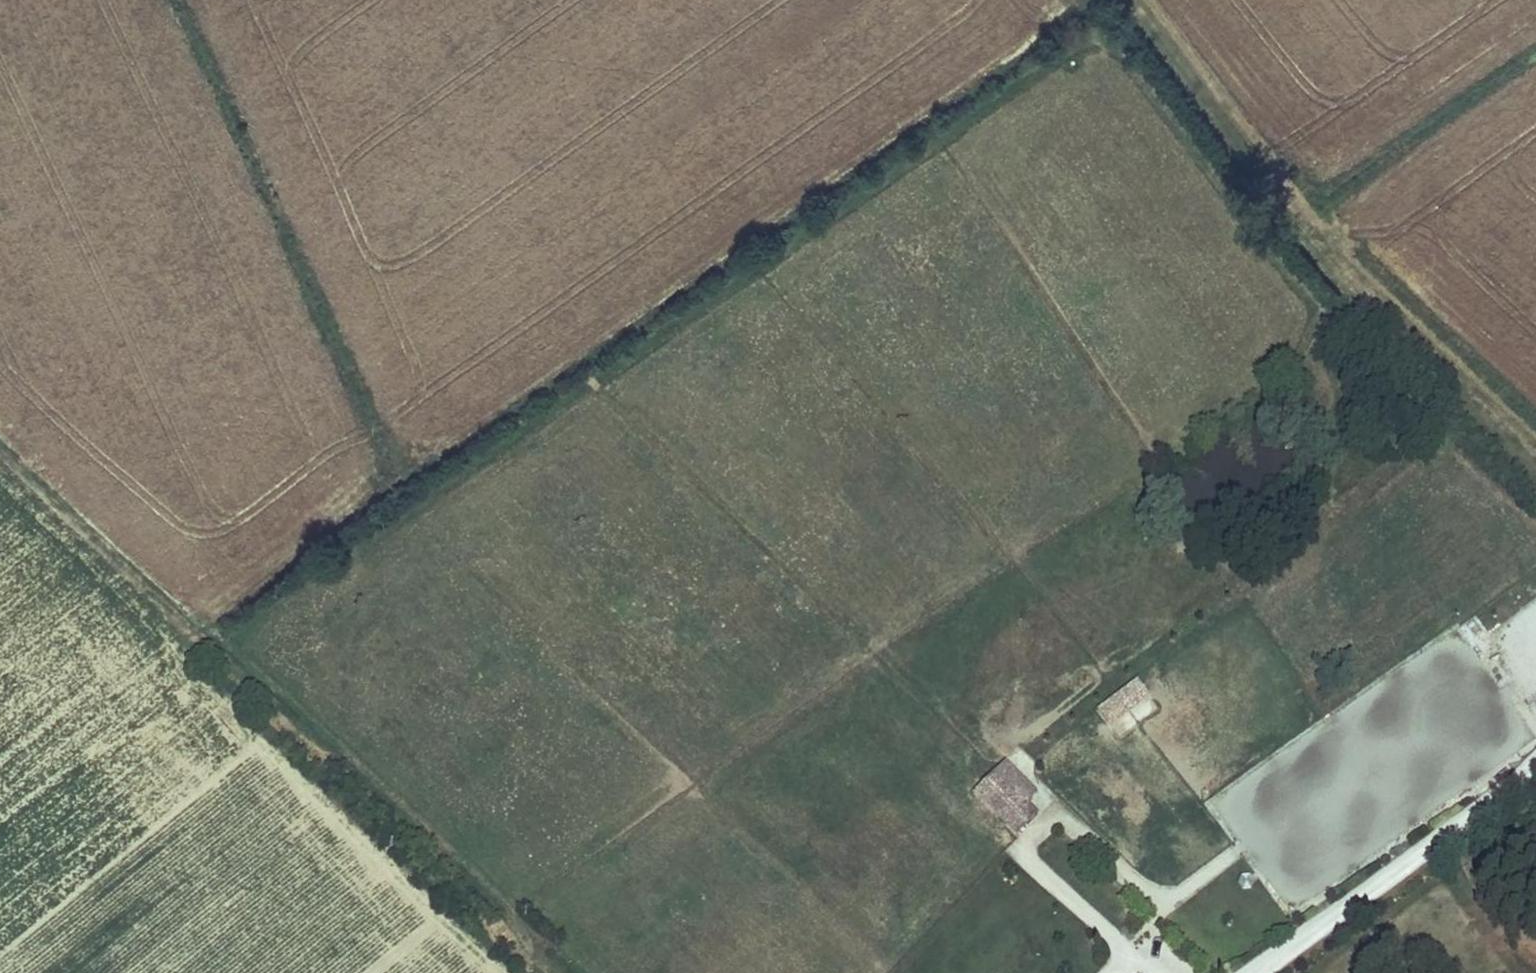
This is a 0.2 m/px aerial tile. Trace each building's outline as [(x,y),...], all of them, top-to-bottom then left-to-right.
[(1140,680),(1095,711),(1110,731),(1154,701),(1140,680)] [(1034,807),(992,765),(979,777),(1022,819),(1034,807)] [(979,777),(970,787),(1012,829),(1022,819),(979,777)]
